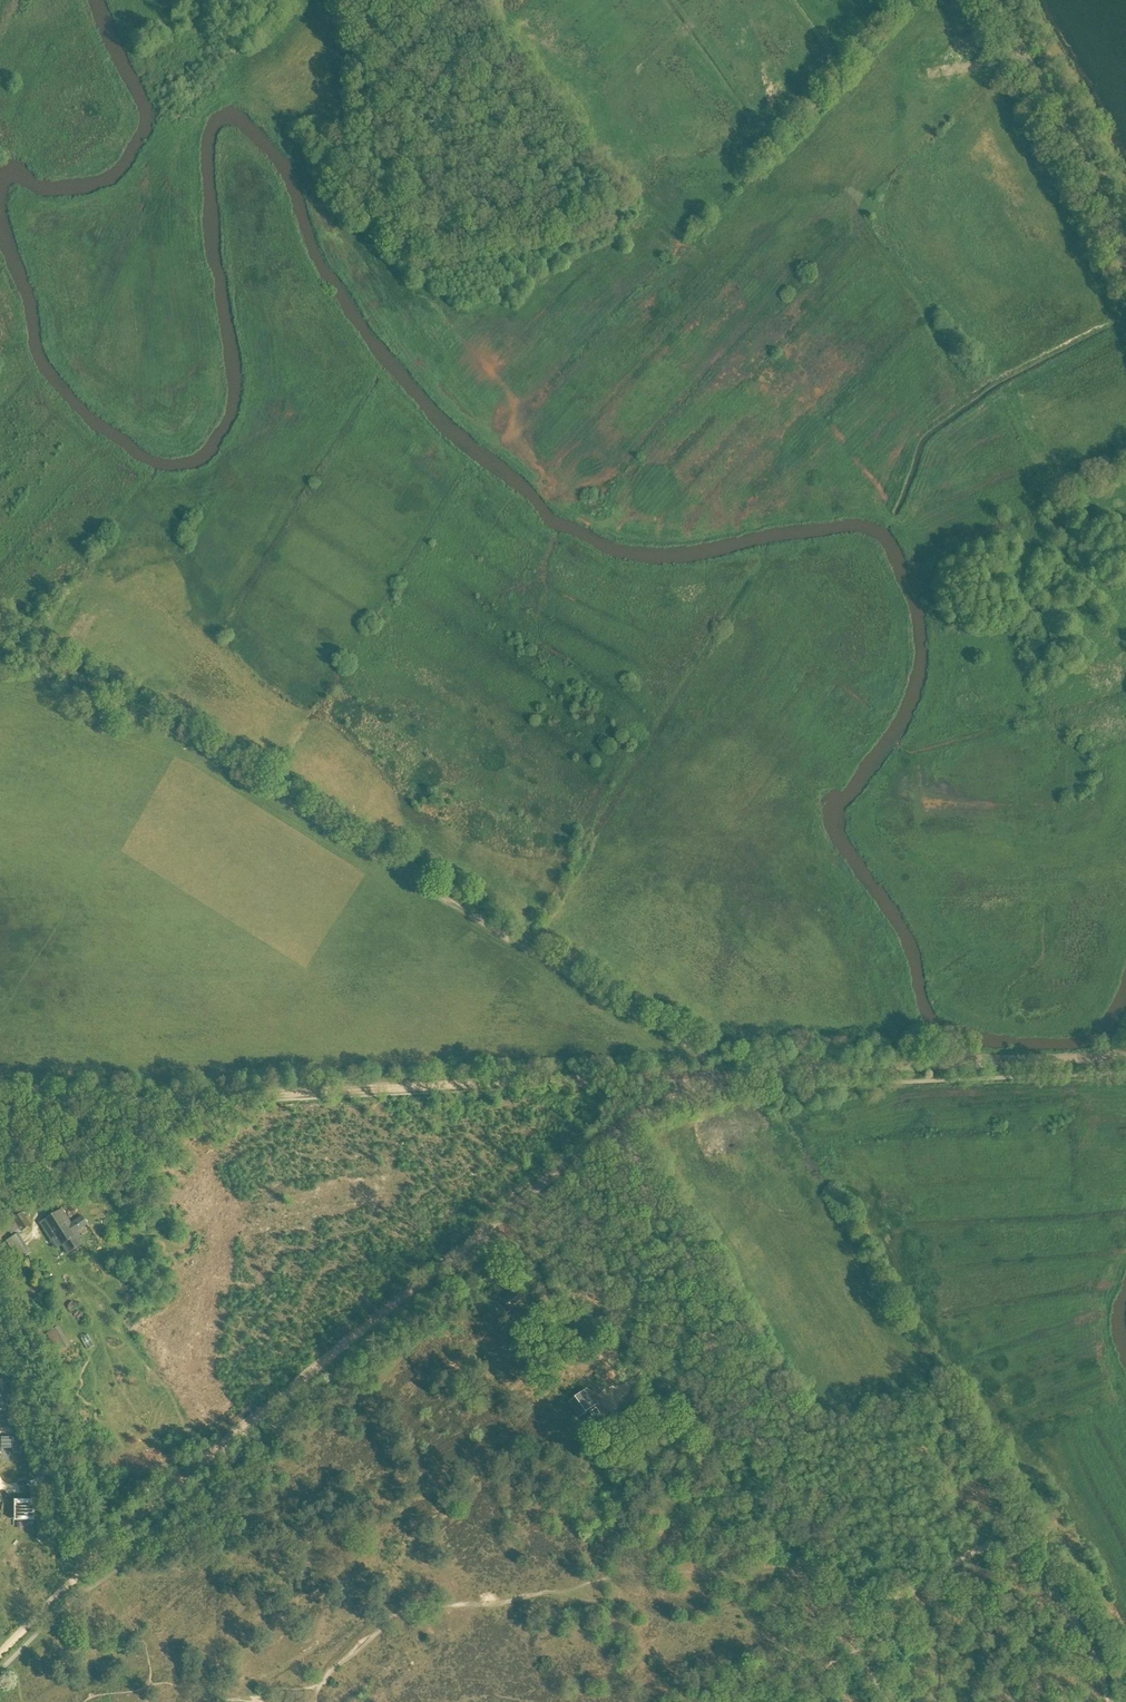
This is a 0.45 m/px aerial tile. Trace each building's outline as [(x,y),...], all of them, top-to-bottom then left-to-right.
[(82,1244),(72,1227),(61,1209),(39,1222),(51,1242),(58,1238),(62,1245),(65,1244),(70,1252),(82,1244)] [(16,1223),(8,1228),(14,1237),(19,1233),(32,1225),(23,1212),(13,1219),(16,1223)] [(518,1289),(498,1305),(506,1315),(526,1299),(518,1289)] [(536,1302),(543,1312),(551,1306),(544,1296),(536,1302)] [(59,1326),(47,1333),(57,1353),(70,1346),(59,1326)] [(586,1391),(571,1402),(581,1416),(588,1411),(595,1420),(601,1416),(596,1408),(592,1402),(594,1401),(586,1391)] [(0,1438),(0,1452),(3,1452),(2,1449),(13,1449),(13,1451),(20,1451),(20,1437),(0,1438)] [(14,1500),(14,1520),(34,1520),(34,1500),(14,1500)]
